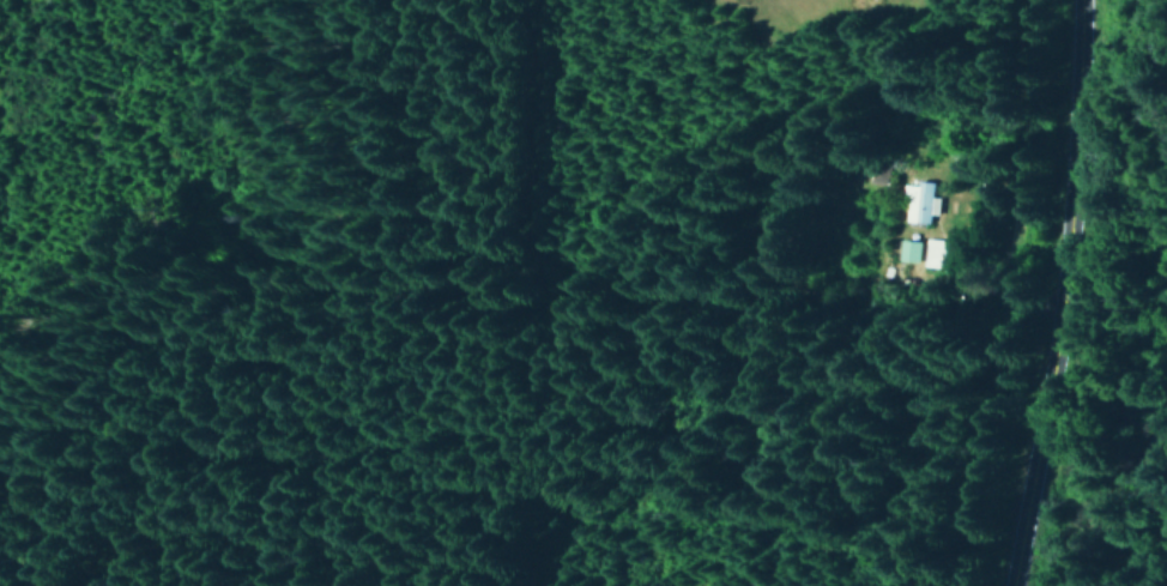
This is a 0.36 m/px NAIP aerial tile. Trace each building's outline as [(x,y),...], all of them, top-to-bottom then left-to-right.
[(939,214),(940,197),(933,196),(933,181),(917,181),(917,184),(905,184),(904,221),(930,222),(930,214),(939,214)] [(924,266),(944,267),(946,239),(925,238),(924,266)] [(922,240),(901,239),(901,260),(922,261),(922,240)]
